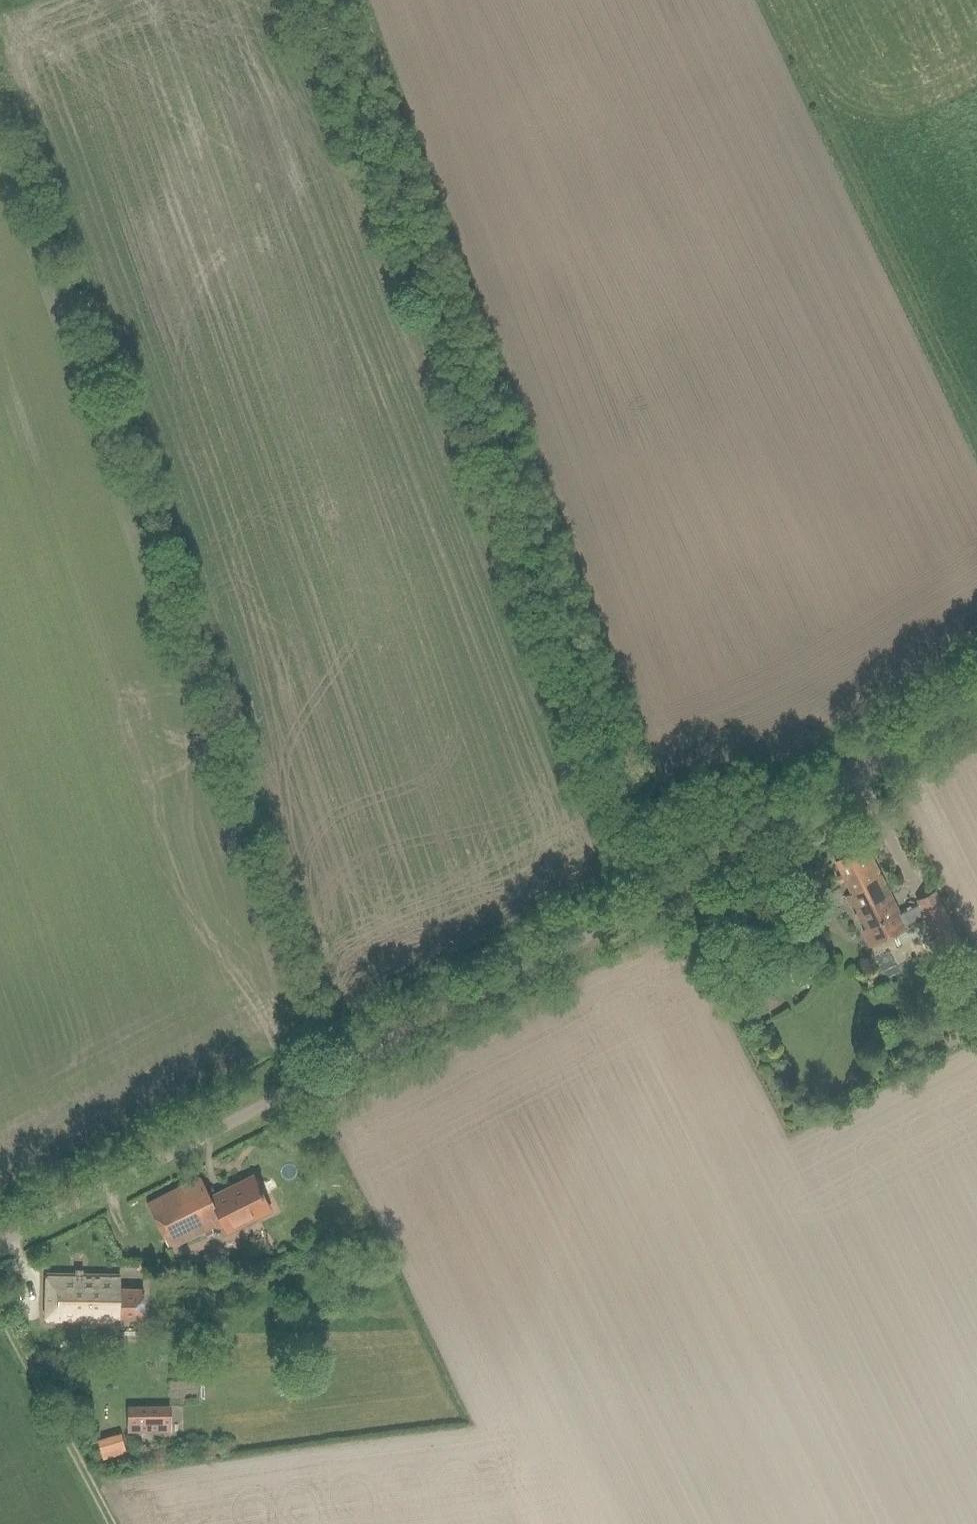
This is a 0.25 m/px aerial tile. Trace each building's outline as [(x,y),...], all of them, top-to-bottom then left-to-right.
[(839,862),(855,894),(849,897),(874,948),(911,930),(909,926),(929,916),(947,953),(965,944),(939,891),(921,900),(923,904),(903,914),(870,847),(839,862)] [(755,1004),(745,1009),(751,1020),(760,1015),(755,1004)] [(171,1248),(224,1222),(229,1231),(262,1215),(257,1204),(267,1199),(265,1196),(267,1195),(264,1191),(263,1191),(256,1178),(214,1199),(203,1177),(149,1204),(171,1248)] [(47,1322),(70,1323),(120,1323),(120,1319),(146,1319),(147,1290),(123,1289),(123,1274),(48,1273),(47,1322)] [(172,1406),(129,1406),(129,1432),(172,1432),(172,1406)] [(129,1449),(125,1432),(105,1437),(110,1454),(129,1449)]
